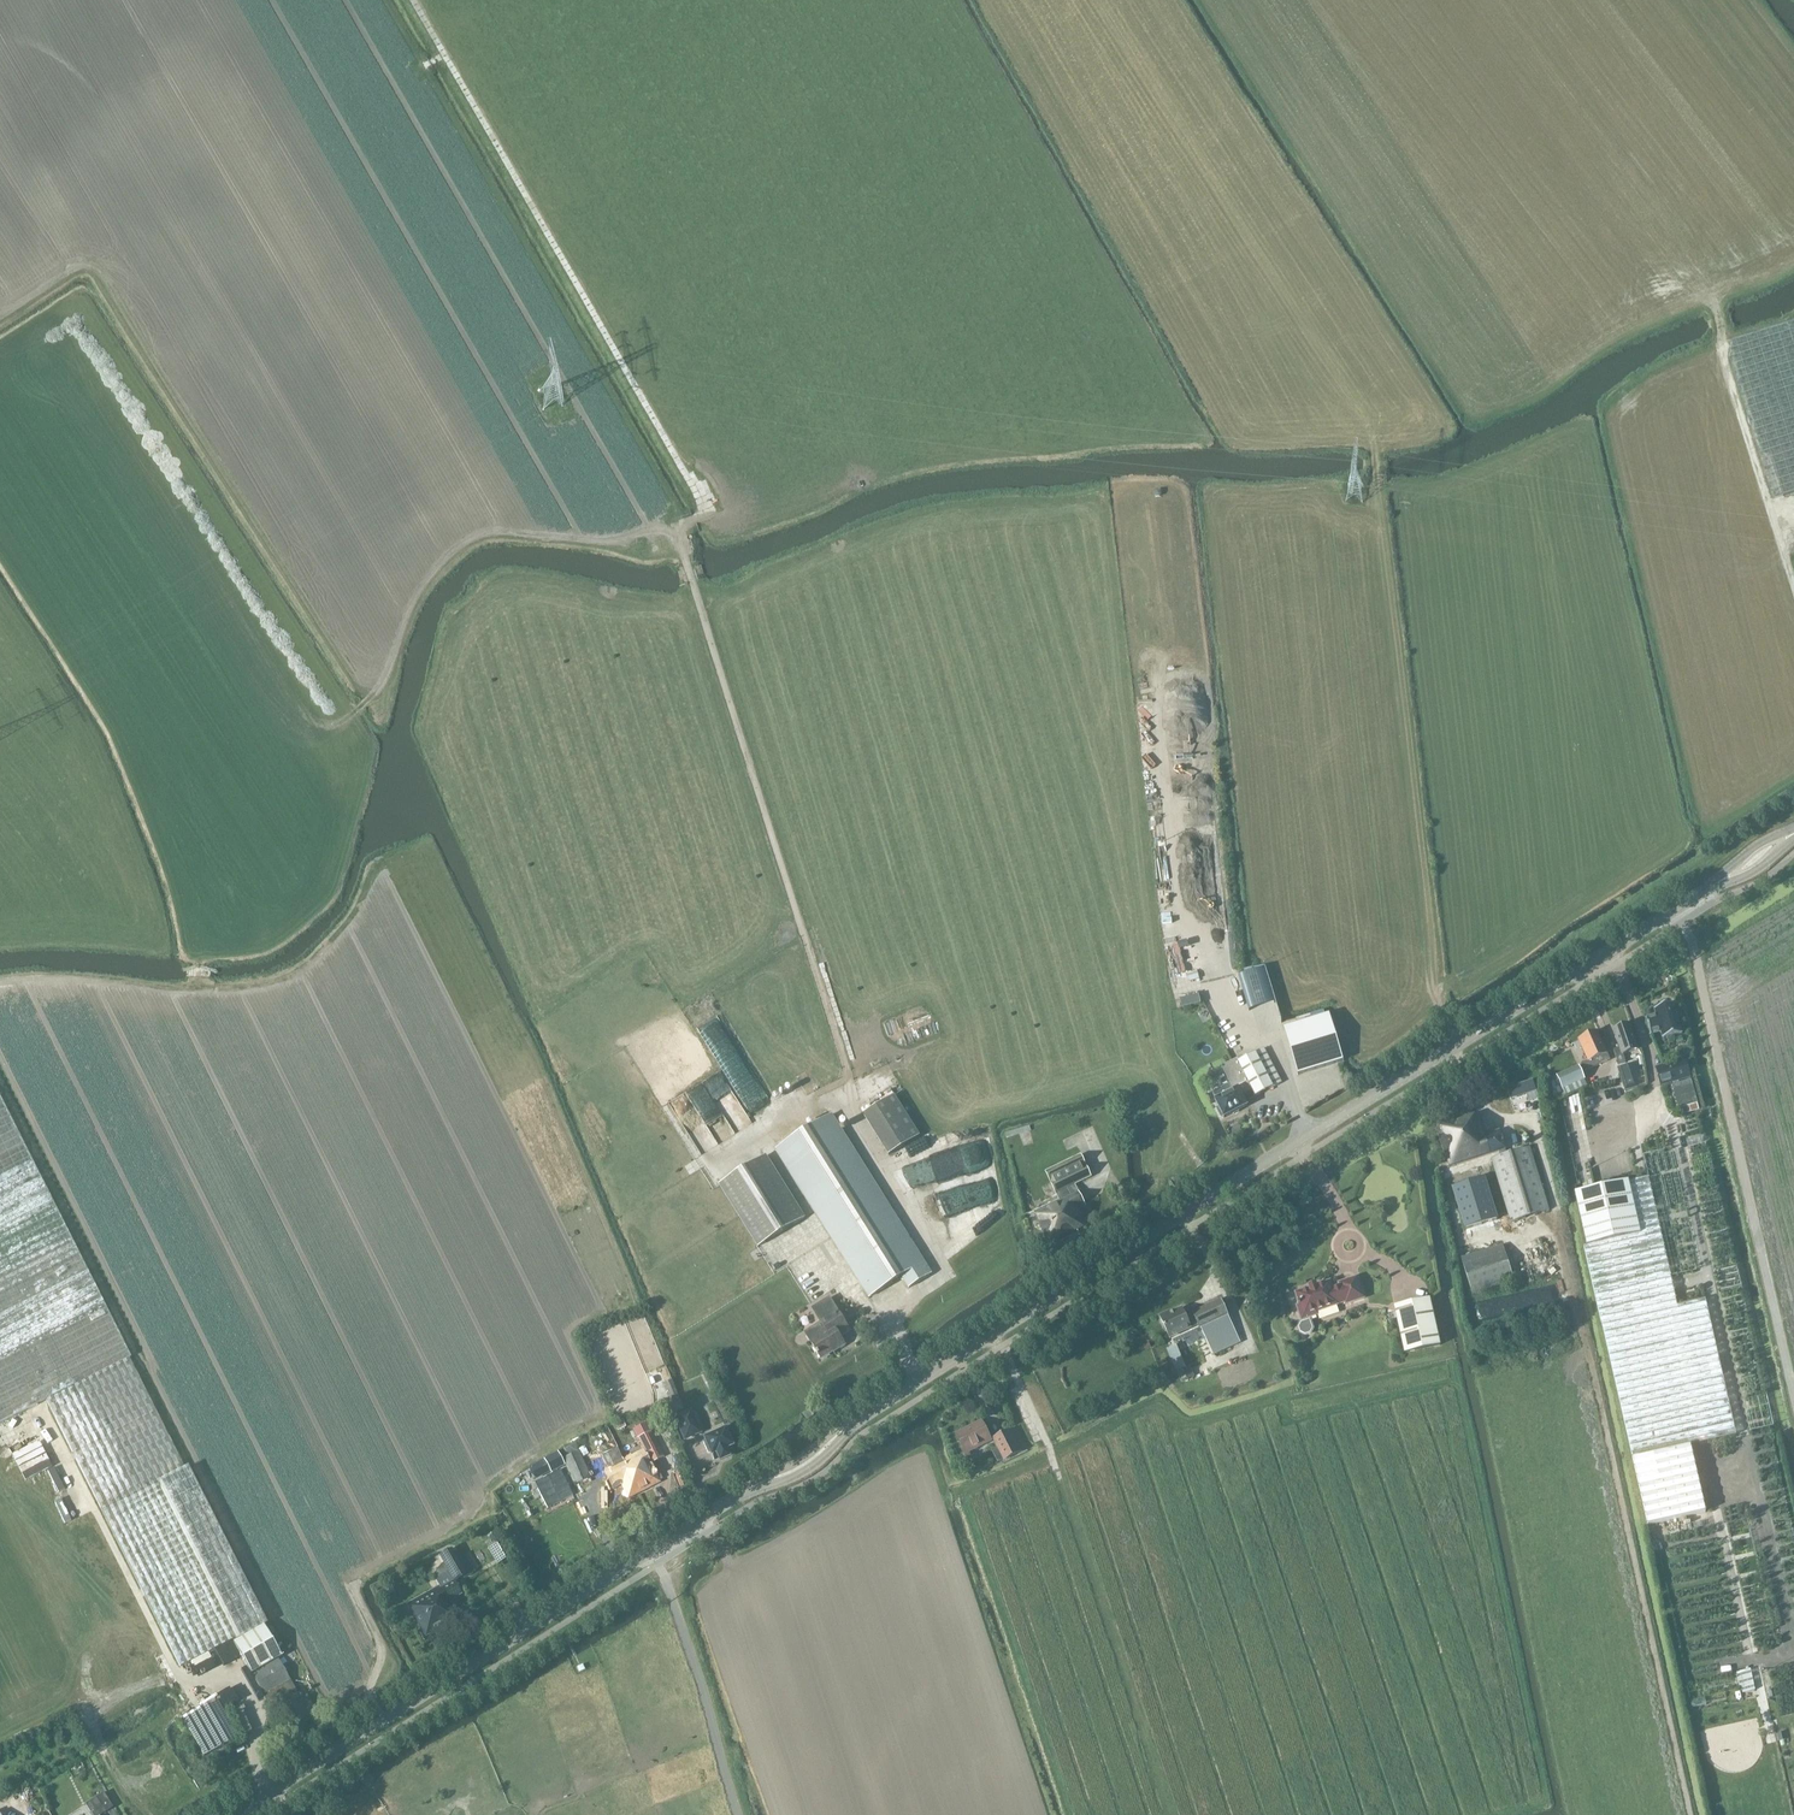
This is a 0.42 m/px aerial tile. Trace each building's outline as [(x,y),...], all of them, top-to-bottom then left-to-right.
[(1732,341),(1729,358),(1773,498),(1793,492),(1793,322),(1732,341)] [(1265,970),(1240,978),(1250,1012),(1276,1005),(1265,970)] [(1663,1039),(1664,1038),(1666,1038),(1682,1034),(1673,1004),(1655,1009),(1657,1016),(1646,1019),(1648,1026),(1648,1028),(1649,1028),(1651,1035),(1661,1032),(1663,1038),(1663,1039)] [(1283,1028),(1297,1075),(1343,1061),(1329,1015),(1283,1028)] [(1614,1031),(1620,1048),(1613,1050),(1617,1062),(1616,1062),(1619,1069),(1627,1066),(1624,1055),(1639,1050),(1630,1025),(1614,1031)] [(1611,1062),(1597,1032),(1579,1040),(1589,1062),(1582,1065),(1586,1074),(1611,1062)] [(1237,1060),(1223,1067),(1235,1090),(1215,1100),(1219,1107),(1217,1108),(1221,1117),(1223,1116),(1224,1118),(1248,1106),(1243,1097),(1253,1091),(1256,1097),(1280,1084),(1262,1050),(1238,1062),(1237,1060)] [(1670,1086),(1676,1109),(1698,1103),(1692,1080),(1680,1083),(1679,1081),(1691,1078),(1686,1060),(1655,1068),(1660,1086),(1677,1082),(1677,1084),(1670,1086)] [(1636,1086),(1630,1065),(1619,1069),(1624,1090),(1636,1086)] [(1580,1069),(1558,1079),(1564,1092),(1586,1082),(1580,1069)] [(1533,1081),(1508,1088),(1512,1099),(1527,1094),(1529,1101),(1538,1098),(1533,1081)] [(738,1092),(734,1096),(743,1107),(747,1103),(738,1092)] [(919,1136),(894,1095),(863,1114),(889,1155),(919,1136)] [(47,1400),(48,1400),(130,1359),(132,1358),(0,1096),(0,1424),(47,1400)] [(716,1141),(745,1124),(738,1112),(725,1119),(723,1115),(707,1124),(716,1141)] [(1507,1149),(1504,1141),(1502,1142),(1499,1132),(1484,1136),(1477,1115),(1466,1119),(1465,1116),(1435,1126),(1449,1168),(1507,1149)] [(930,1275),(830,1116),(778,1148),(786,1159),(871,1296),(901,1278),(908,1289),(930,1275)] [(1578,1123),(1570,1123),(1572,1148),(1580,1147),(1578,1123)] [(1530,1147),(1491,1160),(1511,1223),(1549,1211),(1530,1147)] [(945,1158),(949,1156),(944,1149),(932,1157),(940,1168),(948,1162),(945,1158)] [(766,1156),(720,1185),(758,1247),(805,1217),(766,1156)] [(1078,1191),(1074,1184),(1090,1176),(1081,1156),(1047,1172),(1060,1200),(1034,1212),(1051,1246),(1079,1233),(1077,1230),(1086,1226),(1078,1210),(1086,1206),(1078,1191)] [(976,1171),(976,1174),(962,1173),(962,1187),(975,1187),(975,1179),(983,1180),(983,1171),(976,1171)] [(1464,1230),(1497,1220),(1485,1178),(1452,1188),(1464,1230)] [(1678,1305),(1648,1178),(1575,1194),(1583,1232),(1581,1233),(1649,1525),(1706,1512),(1690,1445),(1737,1434),(1705,1299),(1678,1305)] [(1471,1294),(1513,1282),(1503,1246),(1461,1259),(1471,1294)] [(773,1268),(779,1267),(776,1254),(770,1255),(773,1268)] [(1346,1304),(1351,1302),(1363,1298),(1356,1278),(1339,1284),(1340,1286),(1332,1288),(1330,1282),(1316,1286),(1315,1285),(1309,1287),(1309,1289),(1296,1293),(1299,1302),(1297,1303),(1298,1305),(1297,1305),(1302,1320),(1303,1319),(1304,1322),(1301,1322),(1299,1327),(1300,1332),(1305,1335),(1310,1333),(1312,1328),(1309,1317),(1316,1315),(1315,1312),(1345,1302),(1346,1304)] [(813,1309),(821,1322),(805,1332),(822,1359),(845,1344),(841,1337),(851,1331),(830,1298),(813,1309)] [(1395,1306),(1405,1353),(1440,1345),(1430,1298),(1395,1306)] [(1229,1316),(1222,1300),(1193,1313),(1194,1314),(1187,1317),(1183,1308),(1171,1314),(1170,1312),(1160,1317),(1170,1339),(1192,1329),(1189,1321),(1196,1318),(1198,1323),(1199,1322),(1214,1356),(1240,1344),(1228,1317),(1229,1316)] [(1183,1382),(1195,1377),(1190,1366),(1186,1368),(1177,1345),(1167,1350),(1177,1372),(1178,1371),(1183,1382)] [(130,1359),(45,1402),(179,1667),(232,1641),(265,1624),(268,1623),(199,1486),(189,1467),(185,1469),(130,1359)] [(671,1402),(679,1399),(672,1380),(664,1383),(671,1402)] [(691,1412),(675,1419),(684,1440),(700,1433),(691,1412)] [(30,1420),(24,1423),(58,1491),(64,1488),(30,1420)] [(957,1434),(966,1451),(990,1439),(981,1422),(957,1434)] [(1024,1450),(1014,1429),(994,1439),(1005,1459),(1024,1450)] [(731,1446),(724,1431),(705,1439),(706,1441),(704,1442),(708,1453),(711,1452),(714,1461),(719,1459),(720,1460),(728,1457),(724,1449),(731,1446)] [(643,1450),(628,1458),(644,1490),(660,1482),(651,1464),(664,1457),(651,1432),(638,1438),(643,1450)] [(575,1485),(590,1478),(578,1451),(563,1458),(575,1485)] [(644,1490),(628,1458),(611,1466),(628,1499),(644,1490)] [(559,1470),(534,1483),(547,1508),(573,1495),(559,1470)] [(465,1554),(463,1555),(445,1565),(448,1571),(434,1579),(439,1587),(407,1604),(426,1637),(450,1623),(448,1620),(456,1616),(448,1602),(462,1594),(455,1582),(466,1576),(468,1578),(477,1573),(465,1554)] [(265,1625),(233,1642),(251,1675),(278,1660),(282,1658),(265,1625)] [(251,1675),(263,1695),(290,1680),(278,1660),(251,1675)] [(1753,1668),(1737,1670),(1739,1685),(1755,1683),(1753,1668)] [(294,1724),(324,1707),(312,1685),(298,1693),(290,1680),(264,1696),(271,1709),(282,1703),(294,1724)] [(210,1703),(183,1719),(204,1757),(231,1741),(210,1703)] [(112,1809),(102,1794),(86,1804),(93,1814),(102,1814),(112,1809)]
